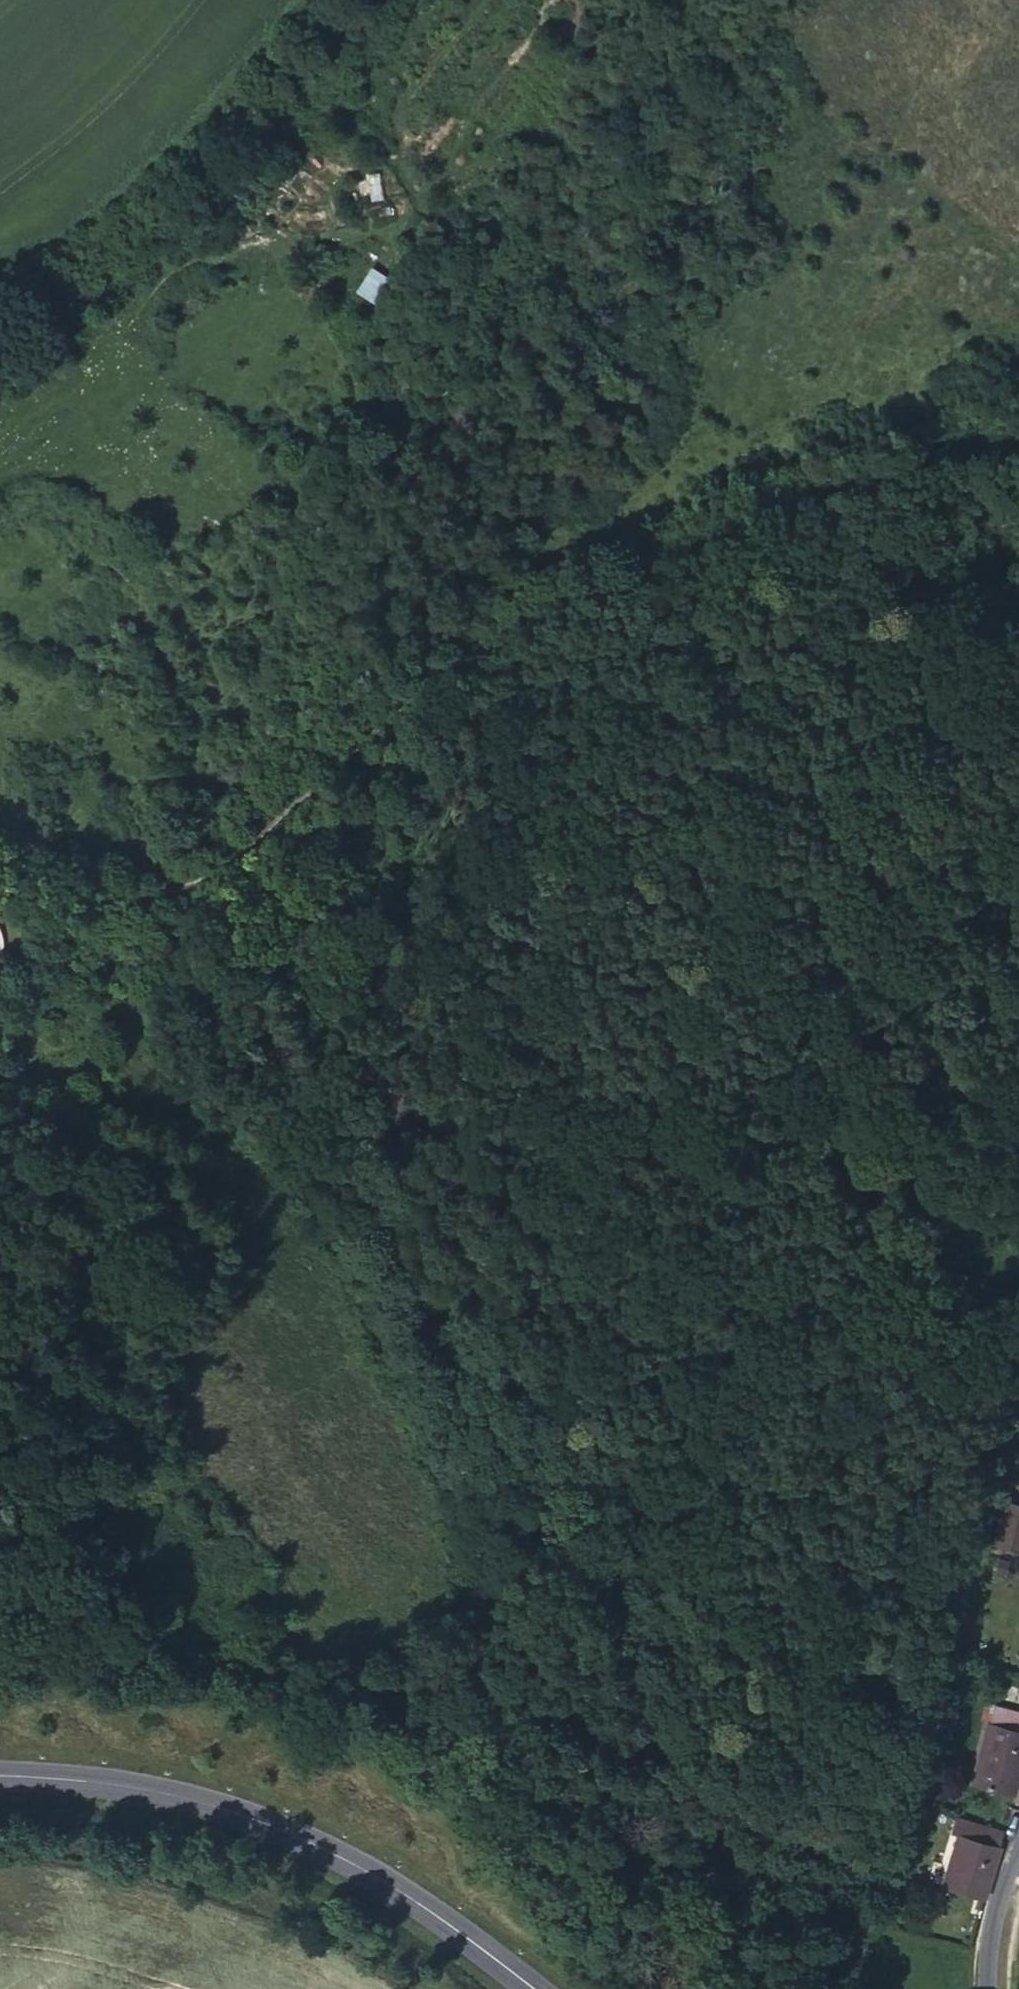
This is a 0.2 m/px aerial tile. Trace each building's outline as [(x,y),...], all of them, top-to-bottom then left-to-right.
[(369,268),(356,297),(381,308),(394,280),(369,268)] [(1005,1500),(994,1544),(1018,1551),(1018,1504),(1005,1500)] [(1009,1561),(1000,1558),(996,1573),(1005,1576),(1009,1561)] [(989,1724),(988,1723),(976,1767),(980,1768),(976,1784),(1015,1794),(1018,1777),(1018,1712),(994,1706),(993,1708),(987,1706),(983,1720),(989,1722),(989,1724)] [(946,1886),(984,1898),(991,1876),(986,1874),(988,1865),(993,1866),(1004,1832),(955,1817),(951,1833),(957,1834),(947,1868),(952,1869),(946,1886)]
